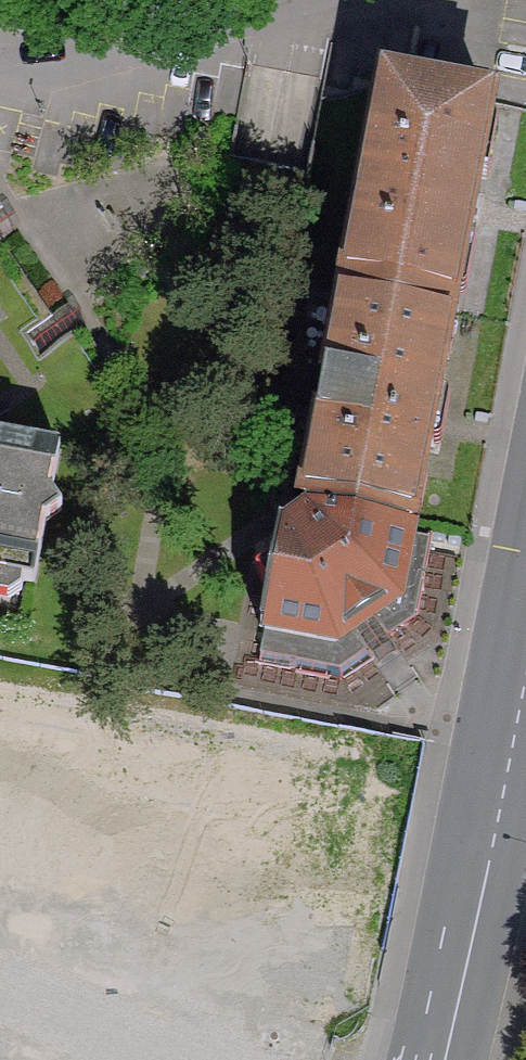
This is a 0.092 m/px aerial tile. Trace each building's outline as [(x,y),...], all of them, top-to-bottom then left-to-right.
[(348,295),(452,314),(492,106),(387,85),(348,295)] [(42,443),(147,463),(90,340),(38,349),(0,293),(0,436),(42,443)] [(452,314),(348,295),(318,455),(308,508),(412,528),(452,314)] [(22,565),(42,443),(0,436),(0,563),(22,565)] [(285,524),(289,529),(284,528),(283,528),(270,594),(263,630),(262,632),(265,633),(267,633),(261,664),(344,680),(374,660),(378,667),(401,652),(396,645),(391,638),(418,619),(433,539),(408,534),(409,530),(411,531),(412,528),(308,508),(307,512),(293,495),(290,497),(273,508),(285,524)]
